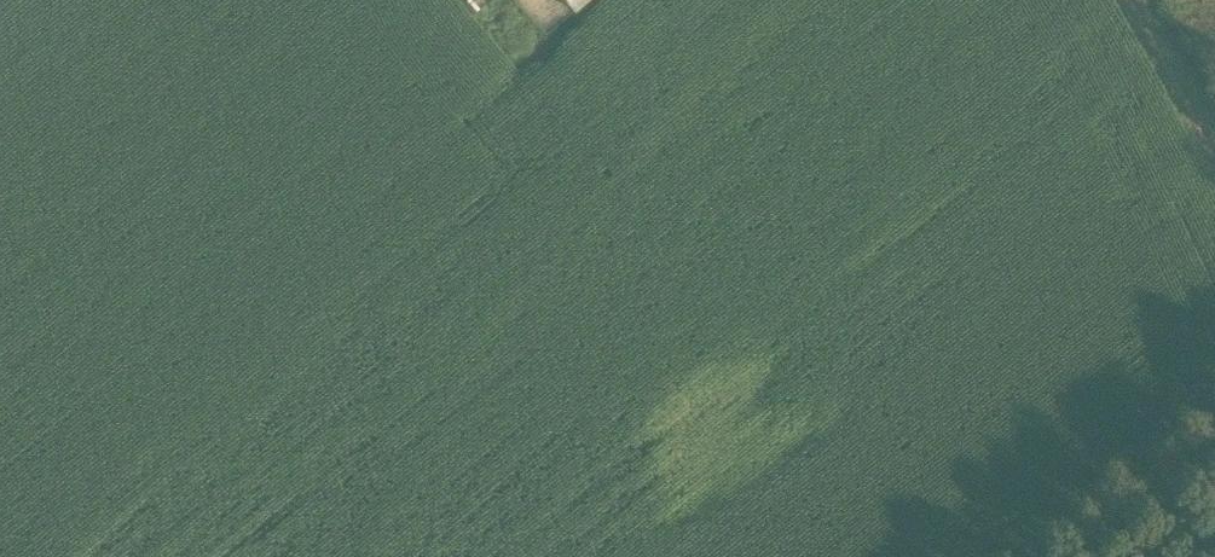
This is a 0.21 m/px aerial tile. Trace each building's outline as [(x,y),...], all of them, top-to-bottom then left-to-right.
[(573,12),(588,0),(563,0),(573,12)]
